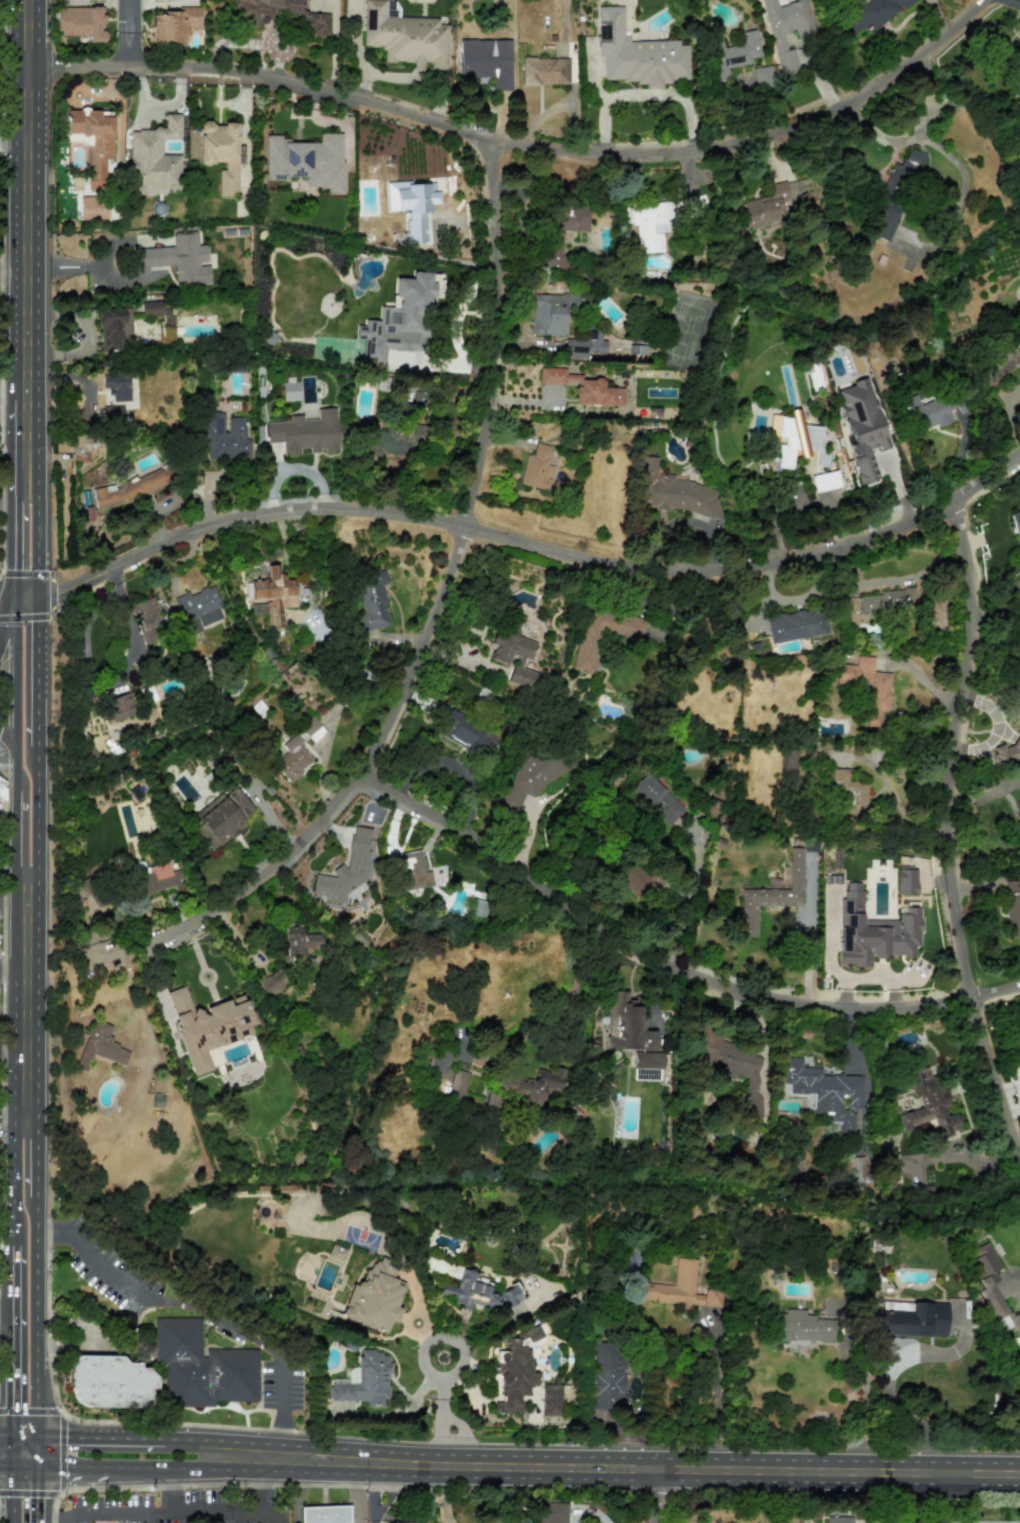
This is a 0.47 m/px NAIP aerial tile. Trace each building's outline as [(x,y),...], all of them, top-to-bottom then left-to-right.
[(303,12),(304,0),(234,0),(234,9),(243,17),(249,18),(248,27),(260,27),(270,17),(294,18),(312,35),(328,36),(329,13),(303,12)] [(385,0),(363,0),(363,46),(383,46),(383,61),(412,62),(412,70),(422,70),(422,62),(430,62),(430,69),(447,69),(447,24),(438,24),(438,18),(385,17),(385,0)] [(779,77),(799,72),(793,48),(786,50),(782,34),(795,31),(796,38),(814,33),(807,0),(797,0),(777,5),(775,0),(761,0),(779,77)] [(839,20),(853,36),(863,27),(869,33),(898,7),(902,11),(914,0),(862,0),(839,20)] [(386,16),(397,16),(397,1),(386,1),(386,16)] [(598,6),(598,57),(603,57),(603,81),(643,81),(643,88),(661,88),(661,81),(688,81),(687,45),(679,45),(679,40),(623,40),(623,6),(598,6)] [(88,36),(88,42),(103,42),(103,7),(56,7),(56,35),(88,36)] [(200,9),(152,10),(152,46),(183,46),(183,34),(195,34),(195,44),(199,44),(199,35),(201,35),(200,9)] [(726,68),(751,64),(750,58),(760,57),(755,29),(739,32),(741,43),(709,48),(715,82),(728,80),(726,68)] [(459,41),(459,76),(492,76),(492,90),(511,90),(510,41),(459,41)] [(569,58),(522,57),(521,83),(569,84),(569,58)] [(752,69),(756,90),(775,86),(770,65),(752,69)] [(113,117),(99,116),(99,110),(67,110),(67,134),(91,135),(91,145),(86,145),(86,190),(105,190),(105,158),(112,158),(113,117)] [(181,155),(161,154),(161,139),(180,139),(181,114),(164,114),(164,130),(131,129),(130,195),(144,195),(144,188),(180,188),(181,155)] [(238,122),(224,122),(224,123),(199,123),(199,164),(214,165),(214,162),(224,162),(224,170),(219,170),(218,196),(237,196),(238,122)] [(265,179),(305,178),(305,187),(326,187),(326,192),(343,192),(342,133),(319,134),(319,142),(282,142),(281,135),(265,135),(265,179)] [(921,152),(907,147),(901,166),(891,162),(866,234),(890,242),(921,152)] [(789,200),(786,181),(767,185),(769,196),(742,201),(747,227),(786,219),(782,202),(789,200)] [(386,183),(387,211),(406,210),(407,243),(426,242),(425,212),(430,212),(430,204),(440,204),(440,191),(429,192),(428,182),(386,183)] [(684,199),(690,217),(708,211),(702,193),(684,199)] [(79,197),(80,220),(108,219),(107,196),(79,197)] [(637,253),(663,252),(662,224),(676,224),(675,202),(630,204),(631,225),(636,225),(637,253)] [(588,231),(588,205),(553,205),(553,231),(542,231),(541,272),(562,272),(563,231),(588,231)] [(175,286),(210,283),(209,264),(207,264),(206,245),(197,245),(196,233),(171,234),(172,246),(132,249),(134,274),(148,274),(148,267),(174,265),(175,286)] [(425,352),(428,296),(440,297),(441,273),(412,272),(411,279),(395,278),(394,297),(398,297),(398,307),(379,306),(379,321),(364,320),(364,326),(356,325),(355,339),(363,339),(362,361),(385,362),(385,350),(425,352)] [(564,306),(578,307),(578,295),(531,294),(530,335),(564,336),(564,306)] [(166,301),(140,302),(141,316),(166,315),(166,301)] [(130,308),(100,308),(100,352),(130,352),(130,308)] [(587,358),(587,353),(606,354),(606,340),(600,340),(601,328),(587,328),(587,339),(564,339),(564,357),(587,358)] [(623,405),(624,388),(603,387),(603,379),(582,379),(582,374),(565,374),(565,368),(540,367),(539,384),(575,385),(575,404),(623,405)] [(112,402),(130,401),(129,373),(103,373),(104,395),(112,395),(112,402)] [(388,392),(390,377),(377,376),(376,391),(388,392)] [(858,484),(877,480),(870,450),(885,446),(870,380),(837,387),(849,440),(848,440),(858,484)] [(282,401),(299,400),(298,382),(281,383),(282,401)] [(952,422),(942,396),(919,404),(915,391),(903,396),(916,432),(937,424),(938,427),(952,422)] [(122,406),(103,406),(103,421),(122,421),(122,406)] [(338,452),(335,408),(317,409),(317,419),(303,420),(302,414),(289,415),(289,421),(265,422),(267,443),(282,442),(283,455),(300,454),(299,449),(308,448),(308,453),(321,452),(321,453),(338,452)] [(822,427),(802,425),(799,410),(772,414),(771,414),(770,421),(774,440),(772,460),(773,471),(785,469),(791,469),(792,456),(813,459),(814,465),(825,466),(826,458),(822,435),(822,427)] [(245,418),(225,417),(226,413),(206,412),(204,459),(249,461),(250,439),(245,439),(245,418)] [(424,425),(387,425),(387,432),(373,431),(373,455),(423,455),(424,425)] [(525,454),(519,484),(548,490),(553,466),(547,465),(550,445),(535,442),(533,455),(525,454)] [(656,474),(657,457),(640,456),(638,510),(717,513),(718,486),(673,484),(673,474),(656,474)] [(836,471),(812,476),(815,491),(839,486),(836,471)] [(92,488),(94,505),(165,494),(161,473),(113,481),(114,485),(92,488)] [(1015,536),(1019,535),(1019,512),(1009,515),(1015,536)] [(389,624),(383,604),(387,603),(382,585),(388,583),(384,568),(353,577),(363,614),(358,616),(362,631),(389,624)] [(283,627),(282,608),(296,607),(294,579),(284,579),(283,573),(272,573),(272,579),(264,579),(266,628),(283,627)] [(223,620),(218,607),(221,606),(213,585),(189,594),(188,592),(173,598),(186,634),(223,620)] [(142,645),(162,638),(154,615),(159,614),(153,596),(128,605),(142,645)] [(645,619),(585,607),(572,669),(594,674),(602,632),(641,640),(645,619)] [(770,643),(828,634),(823,607),(766,617),(770,643)] [(535,642),(507,633),(506,636),(493,632),(490,643),(494,644),(490,659),(507,665),(510,654),(516,656),(508,682),(532,690),(537,673),(520,668),(523,658),(529,660),(535,642)] [(890,673),(873,672),(874,657),(856,656),(855,665),(837,664),(836,683),(868,685),(865,726),(880,727),(881,710),(888,711),(890,673)] [(106,700),(113,721),(135,714),(128,693),(106,700)] [(441,736),(485,759),(497,736),(449,711),(441,725),(446,727),(441,736)] [(325,733),(314,716),(297,728),(304,737),(306,736),(311,743),(325,733)] [(314,762),(294,734),(274,748),(281,758),(274,764),(286,781),(314,762)] [(1003,744),(990,748),(996,767),(1019,760),(1019,749),(1018,744),(1019,743),(1019,738),(1003,744)] [(573,768),(566,754),(554,746),(538,755),(530,749),(505,787),(504,797),(500,804),(514,813),(527,794),(534,799),(544,784),(573,768)] [(783,749),(783,771),(796,772),(797,749),(783,749)] [(867,780),(851,780),(851,769),(831,769),(830,792),(846,793),(846,815),(866,815),(867,780)] [(667,827),(684,809),(645,773),(628,791),(667,827)] [(0,779),(0,804),(8,792),(1,787),(5,782),(0,779)] [(221,792),(186,820),(211,852),(246,824),(243,819),(254,811),(234,785),(222,794),(221,792)] [(314,874),(311,894),(324,896),(323,901),(345,904),(349,882),(363,884),(372,829),(352,826),(346,868),(334,866),(332,877),(314,874)] [(424,892),(419,851),(396,853),(400,891),(415,889),(415,893),(424,892)] [(801,906),(802,868),(789,868),(789,890),(781,889),(781,878),(769,878),(768,890),(741,889),(741,909),(733,909),(732,935),(756,936),(757,905),(801,906)] [(916,895),(917,869),(896,869),(896,895),(916,895)] [(1019,886),(1019,880),(1004,881),(1008,938),(1019,937),(1019,886)] [(840,965),(870,965),(871,956),(914,956),(914,946),(920,946),(920,907),(899,907),(899,920),(861,920),(862,883),(840,883),(840,965)] [(489,902),(474,899),(470,917),(485,920),(489,902)] [(301,928),(282,927),(282,960),(304,960),(304,949),(318,949),(318,934),(301,934),(301,928)] [(165,992),(191,1076),(211,1070),(204,1049),(252,1034),(249,1025),(254,1024),(244,994),(229,999),(202,1008),(202,1007),(191,1010),(184,986),(165,992)] [(655,1050),(655,1031),(642,1030),(643,1006),(635,1006),(635,1000),(627,1000),(627,991),(608,991),(607,1049),(655,1050)] [(92,1054),(123,1066),(128,1052),(106,1044),(112,1028),(91,1020),(72,1067),(85,1072),(92,1054)] [(695,1064),(732,1081),(736,1074),(746,1079),(746,1084),(744,1088),(745,1115),(750,1118),(761,1117),(761,1094),(755,1091),(758,1085),(757,1070),(761,1063),(761,1058),(754,1055),(754,1048),(740,1048),(721,1039),(721,1034),(707,1028),(700,1028),(695,1039),(695,1064)] [(633,1068),(662,1069),(662,1053),(634,1052),(633,1068)] [(862,1076),(821,1075),(821,1067),(801,1067),(801,1057),(783,1057),(782,1094),(813,1095),(812,1114),(830,1115),(829,1124),(839,1124),(838,1132),(853,1133),(854,1108),(861,1109),(862,1076)] [(510,1075),(508,1092),(525,1095),(523,1105),(538,1107),(540,1099),(546,1100),(548,1090),(561,1091),(564,1069),(554,1067),(553,1072),(536,1069),(535,1079),(510,1075)] [(897,1115),(902,1133),(912,1130),(910,1126),(929,1120),(935,1138),(960,1131),(955,1113),(945,1116),(943,1108),(949,1106),(940,1074),(930,1077),(927,1067),(906,1073),(914,1098),(918,1097),(922,1108),(897,1115)] [(462,1100),(468,1073),(453,1069),(447,1096),(462,1100)] [(659,1069),(633,1069),(633,1080),(659,1080),(659,1069)] [(497,1094),(486,1092),(484,1106),(494,1108),(497,1094)] [(868,1156),(854,1157),(855,1182),(869,1182),(868,1156)] [(1003,1331),(1009,1328),(1019,1349),(1019,1311),(1010,1316),(993,1283),(998,1281),(994,1271),(1001,1268),(987,1241),(964,1253),(1003,1331)] [(346,1249),(331,1245),(327,1257),(342,1261),(346,1249)] [(340,1318),(385,1333),(389,1321),(396,1323),(400,1309),(396,1307),(404,1283),(392,1279),(397,1262),(374,1255),(364,1286),(352,1282),(340,1318)] [(424,1270),(458,1277),(461,1265),(427,1257),(424,1270)] [(673,1285),(643,1283),(641,1302),(691,1305),(719,1307),(720,1291),(703,1290),(703,1295),(693,1294),(696,1259),(675,1257),(673,1285)] [(456,1288),(442,1284),(438,1296),(462,1302),(460,1309),(469,1311),(471,1303),(495,1310),(499,1296),(487,1292),(490,1283),(476,1279),(478,1274),(461,1269),(456,1288)] [(498,1293),(506,1308),(523,1299),(516,1284),(498,1293)] [(947,1303),(911,1302),(910,1312),(879,1311),(878,1334),(946,1337),(947,1303)] [(833,1318),(805,1317),(805,1311),(777,1310),(777,1340),(833,1341),(833,1318)] [(258,1349),(202,1349),(201,1318),(157,1318),(157,1407),(214,1407),(214,1402),(258,1402),(258,1349)] [(522,1415),(522,1407),(517,1395),(528,1396),(528,1388),(537,1384),(537,1373),(531,1373),(531,1362),(530,1359),(531,1342),(543,1337),(538,1325),(518,1333),(517,1338),(505,1338),(505,1351),(495,1351),(494,1372),(499,1384),(499,1392),(503,1402),(494,1401),(493,1413),(522,1415)] [(593,1409),(622,1409),(622,1342),(593,1342),(593,1409)] [(326,1400),(366,1401),(366,1407),(383,1408),(383,1399),(388,1399),(389,1352),(359,1351),(358,1384),(327,1384),(326,1400)] [(72,1356),(70,1407),(149,1409),(149,1389),(155,1389),(156,1371),(139,1370),(139,1358),(72,1356)] [(357,1383),(357,1368),(347,1368),(347,1383),(357,1383)] [(542,1416),(561,1416),(561,1385),(542,1384),(542,1416)] [(348,1505),(349,1522),(300,1522),(299,1506),(348,1505)]
